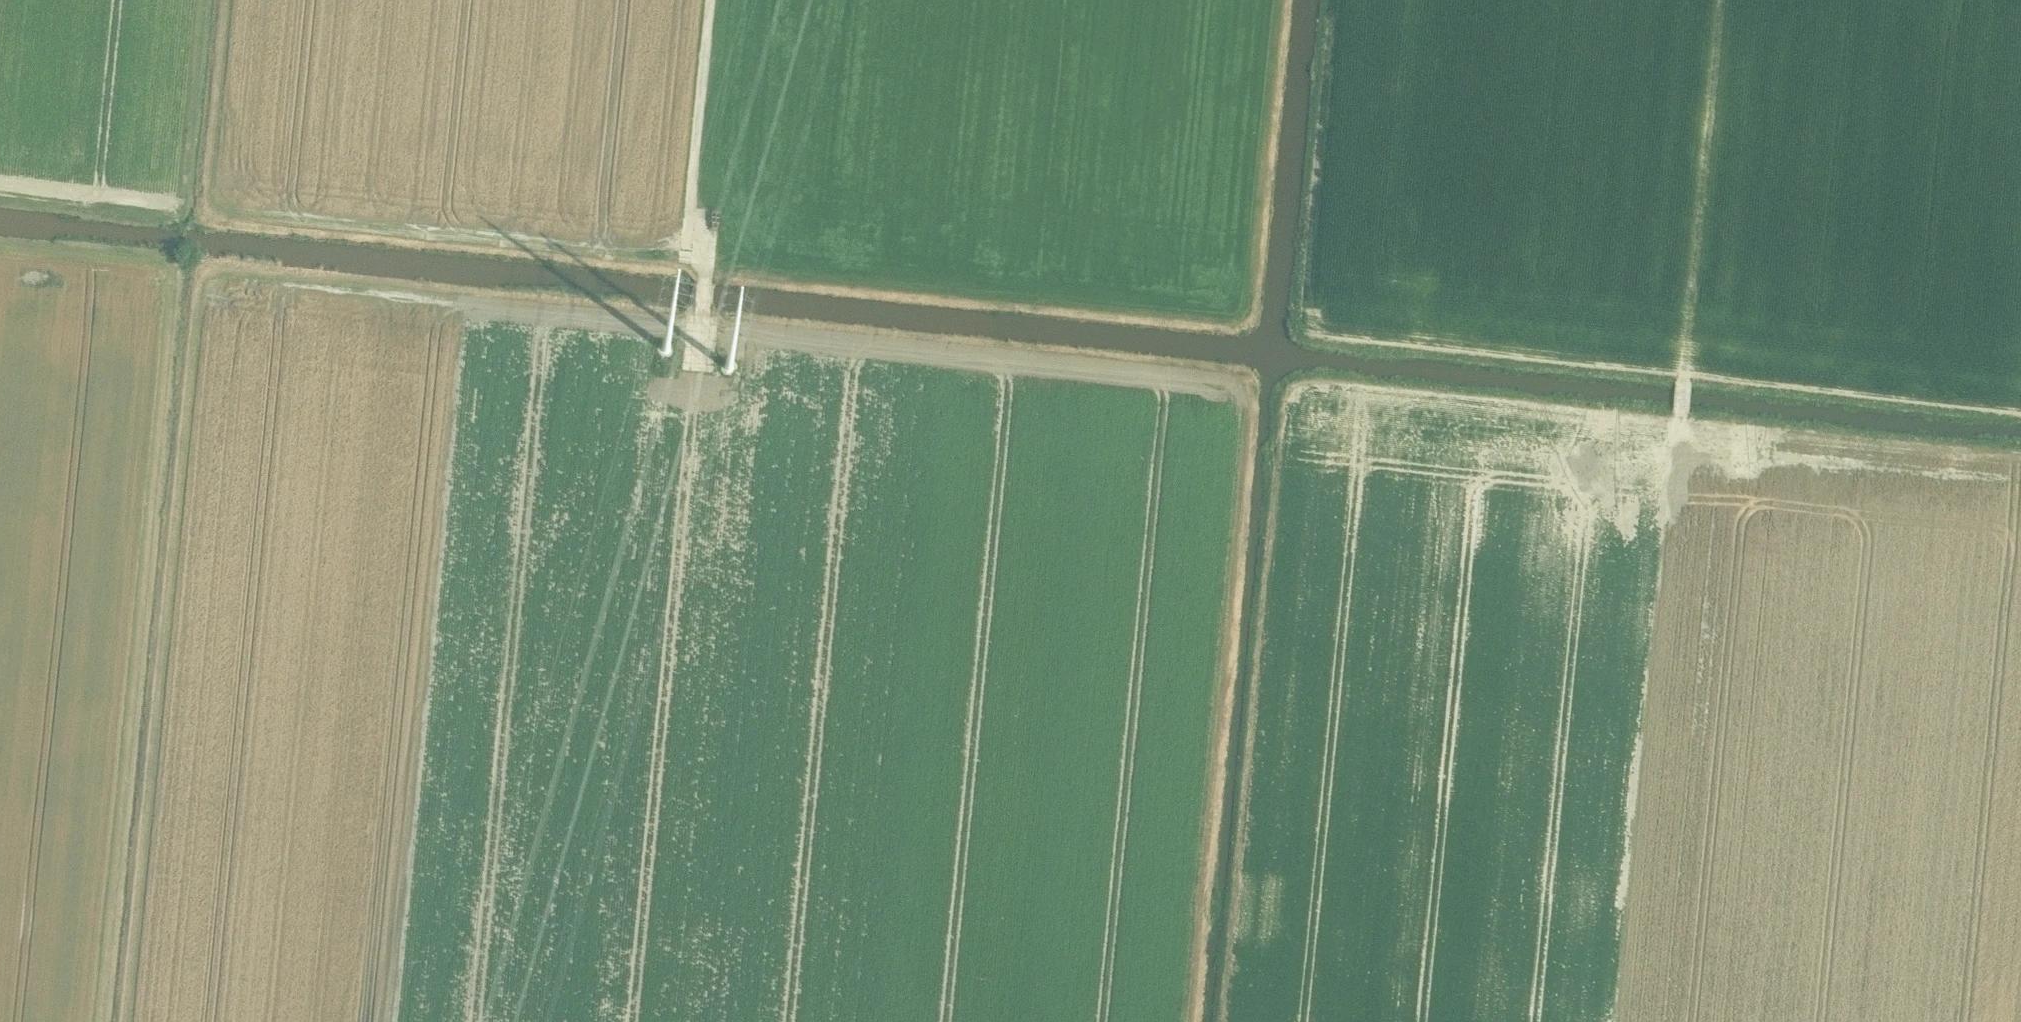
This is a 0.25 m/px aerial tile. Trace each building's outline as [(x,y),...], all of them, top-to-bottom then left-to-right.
[(662,348),(662,350),(662,351),(662,352),(663,352),(664,353),(665,353),(666,354),(667,354),(668,353),(669,352),(670,351),(670,350),(670,349),(669,348),(669,347),(668,346),(667,346),(666,346),(665,346),(664,346),(663,347),(662,348)]
